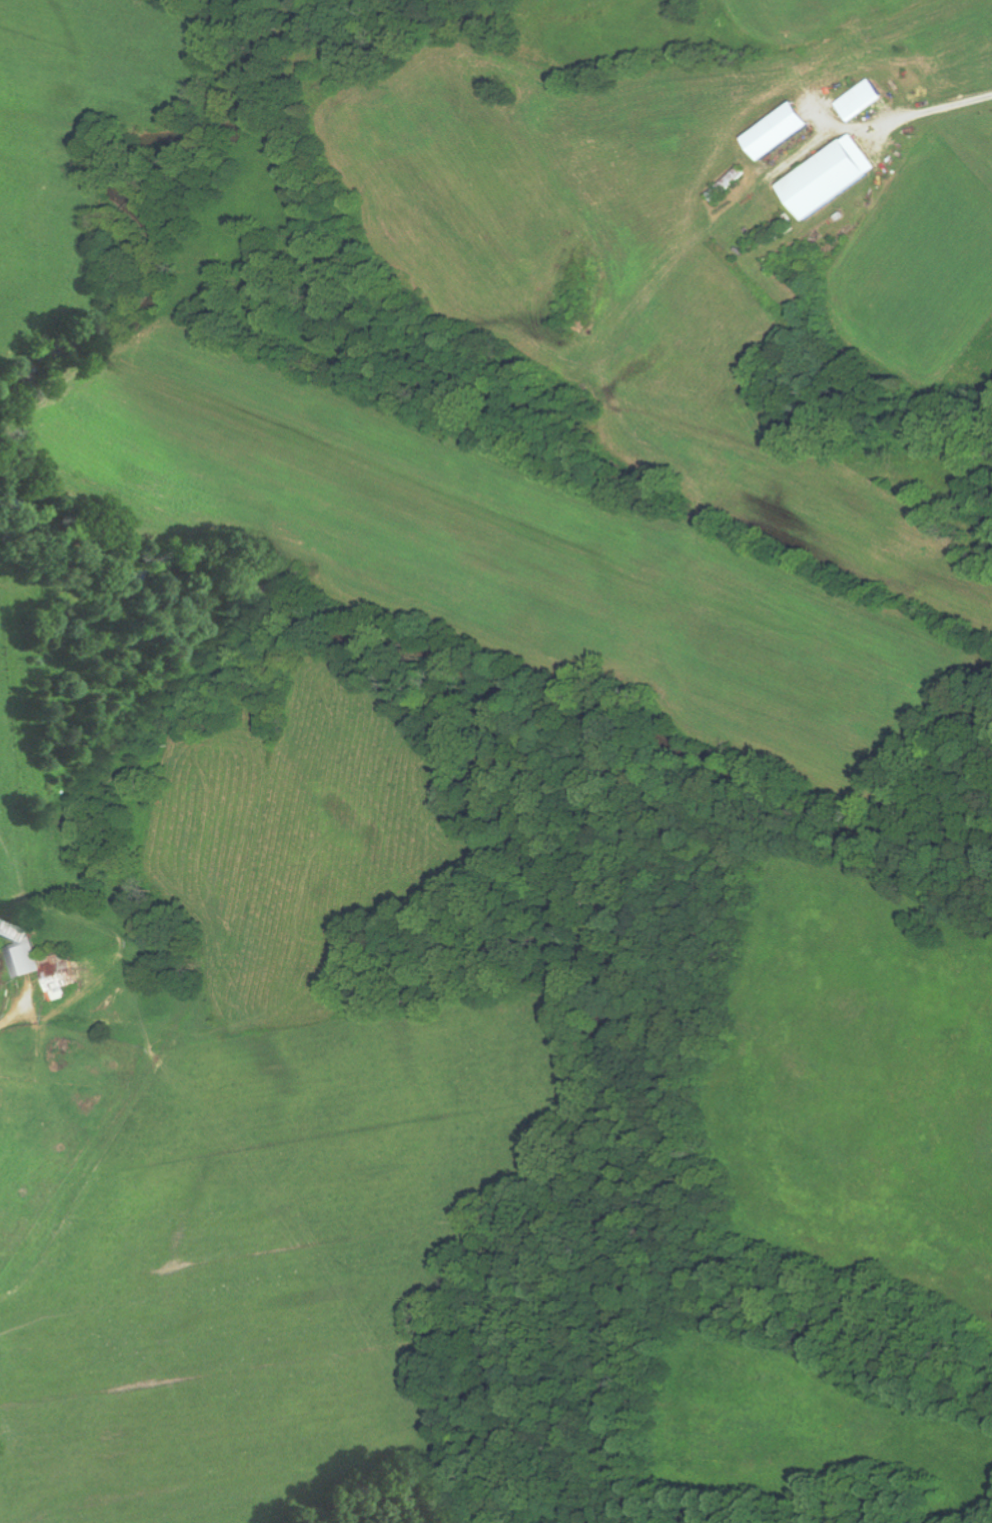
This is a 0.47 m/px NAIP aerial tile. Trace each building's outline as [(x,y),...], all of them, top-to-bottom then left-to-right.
[(884,98),(869,78),(835,104),(849,123),(884,98)] [(742,138),(759,162),(811,125),(794,101),(742,138)] [(776,183),(800,220),(877,170),(853,134),(776,183)] [(0,921),(0,935),(21,944),(5,948),(14,980),(42,972),(50,1002),(68,998),(65,987),(78,984),(69,952),(38,960),(31,934),(0,921)]
